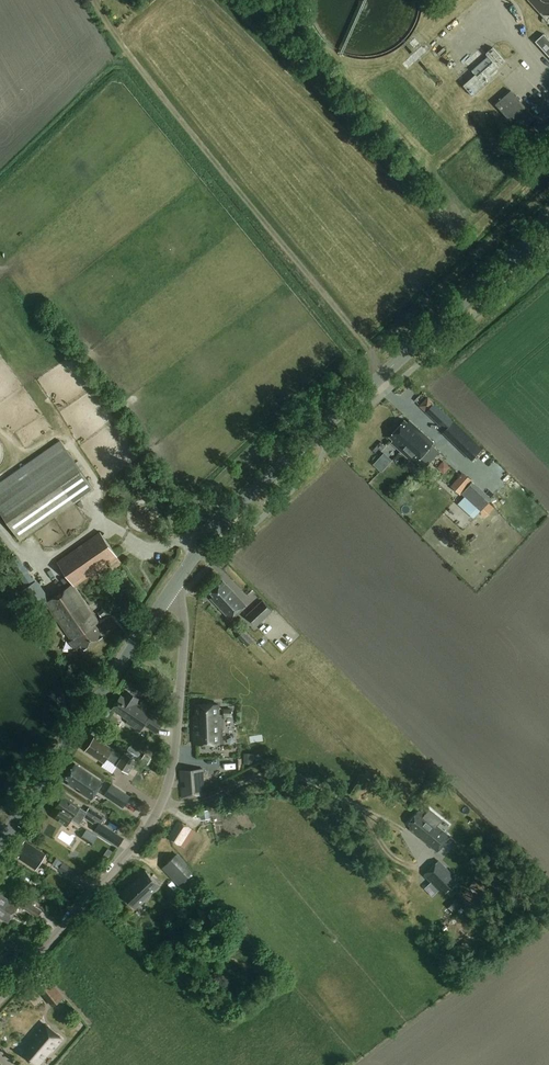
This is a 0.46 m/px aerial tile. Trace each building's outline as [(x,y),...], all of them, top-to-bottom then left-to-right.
[(535,42),(548,57),(548,40),(544,34),(535,42)] [(475,75),(463,85),(473,96),(493,78),(490,74),(505,61),(493,47),(486,53),(488,56),(471,71),(475,75)] [(519,131),(535,117),(511,90),(495,104),(519,131)] [(540,135),(531,143),(535,147),(545,139),(540,135)] [(436,422),(443,414),(426,399),(419,406),(436,422)] [(443,414),(436,422),(454,439),(461,432),(443,414)] [(391,442),(402,452),(403,451),(411,443),(412,444),(414,441),(417,443),(425,435),(409,420),(407,423),(404,420),(390,436),(393,439),(391,442)] [(433,442),(425,435),(417,443),(414,441),(412,444),(411,443),(403,451),(402,452),(415,463),(433,442)] [(0,483),(0,512),(20,541),(96,488),(61,439),(0,483)] [(380,457),(373,465),(381,472),(388,465),(380,457)] [(463,472),(451,486),(460,494),(472,480),(463,472)] [(73,583),(75,586),(108,563),(117,556),(116,554),(100,531),(58,561),(57,561),(72,584),(73,583)] [(45,602),(50,599),(37,580),(21,591),(34,610),(45,602)] [(245,607),(222,582),(210,594),(213,597),(210,599),(230,621),(245,607)] [(95,624),(98,621),(75,586),(73,583),(72,584),(59,592),(50,599),(45,602),(71,640),(69,641),(74,648),(81,644),(84,648),(93,642),(102,635),(95,624)] [(246,615),(256,627),(273,611),(262,600),(246,615)] [(101,617),(107,613),(103,608),(98,612),(101,617)] [(247,647),(253,641),(243,632),(238,637),(247,647)] [(137,698),(128,692),(124,698),(121,696),(112,709),(128,720),(126,723),(140,732),(144,726),(156,734),(163,723),(151,715),(152,714),(135,703),(137,698)] [(196,716),(193,716),(194,744),(222,743),(221,715),(219,715),(218,705),(196,705),(196,716)] [(106,759),(114,764),(128,774),(137,760),(125,753),(123,756),(113,749),(95,737),(86,751),(104,763),(106,759)] [(130,746),(126,752),(137,760),(141,753),(130,746)] [(244,753),(244,764),(253,764),(253,753),(244,753)] [(145,754),(141,760),(150,765),(152,761),(150,760),(151,758),(145,754)] [(102,783),(75,765),(66,778),(70,781),(68,784),(75,789),(76,786),(82,790),(80,793),(91,800),(102,783)] [(182,798),(204,796),(204,785),(203,769),(181,771),(181,781),(186,781),(186,788),(182,788),(182,798)] [(116,787),(108,798),(123,808),(130,797),(116,787)] [(84,818),(97,826),(94,831),(118,847),(124,839),(101,824),(105,819),(89,808),(86,812),(80,808),(71,802),(70,803),(63,798),(56,807),(60,809),(54,818),(66,826),(71,818),(72,819),(80,824),(84,818)] [(200,811),(201,820),(210,819),(209,810),(200,811)] [(419,837),(431,847),(437,852),(450,837),(443,832),(419,811),(412,820),(409,824),(412,827),(410,829),(412,831),(416,834),(417,833),(421,835),(419,837)] [(195,832),(191,829),(179,822),(169,838),(180,846),(184,848),(195,832)] [(46,855),(25,841),(17,853),(20,856),(18,858),(36,870),(46,855)] [(192,873),(175,855),(162,868),(179,886),(192,873)] [(427,874),(424,876),(431,883),(438,891),(442,895),(445,892),(449,889),(457,881),(458,880),(454,875),(440,861),(438,862),(427,874)] [(78,872),(63,862),(58,870),(73,879),(78,872)] [(121,893),(136,909),(160,886),(145,870),(121,893)] [(477,889),(480,884),(475,880),(471,884),(477,889)] [(0,894),(0,918),(8,923),(19,905),(10,898),(8,900),(0,894)] [(37,918),(42,911),(29,902),(23,909),(37,918)] [(53,907),(49,913),(56,918),(60,912),(53,907)] [(48,978),(38,986),(47,998),(50,995),(56,1003),(64,998),(57,990),(48,978)] [(23,1054),(24,1055),(36,1064),(38,1064),(50,1051),(51,1051),(51,1052),(61,1041),(43,1025),(26,1045),(29,1047),(27,1049),(23,1054)]
